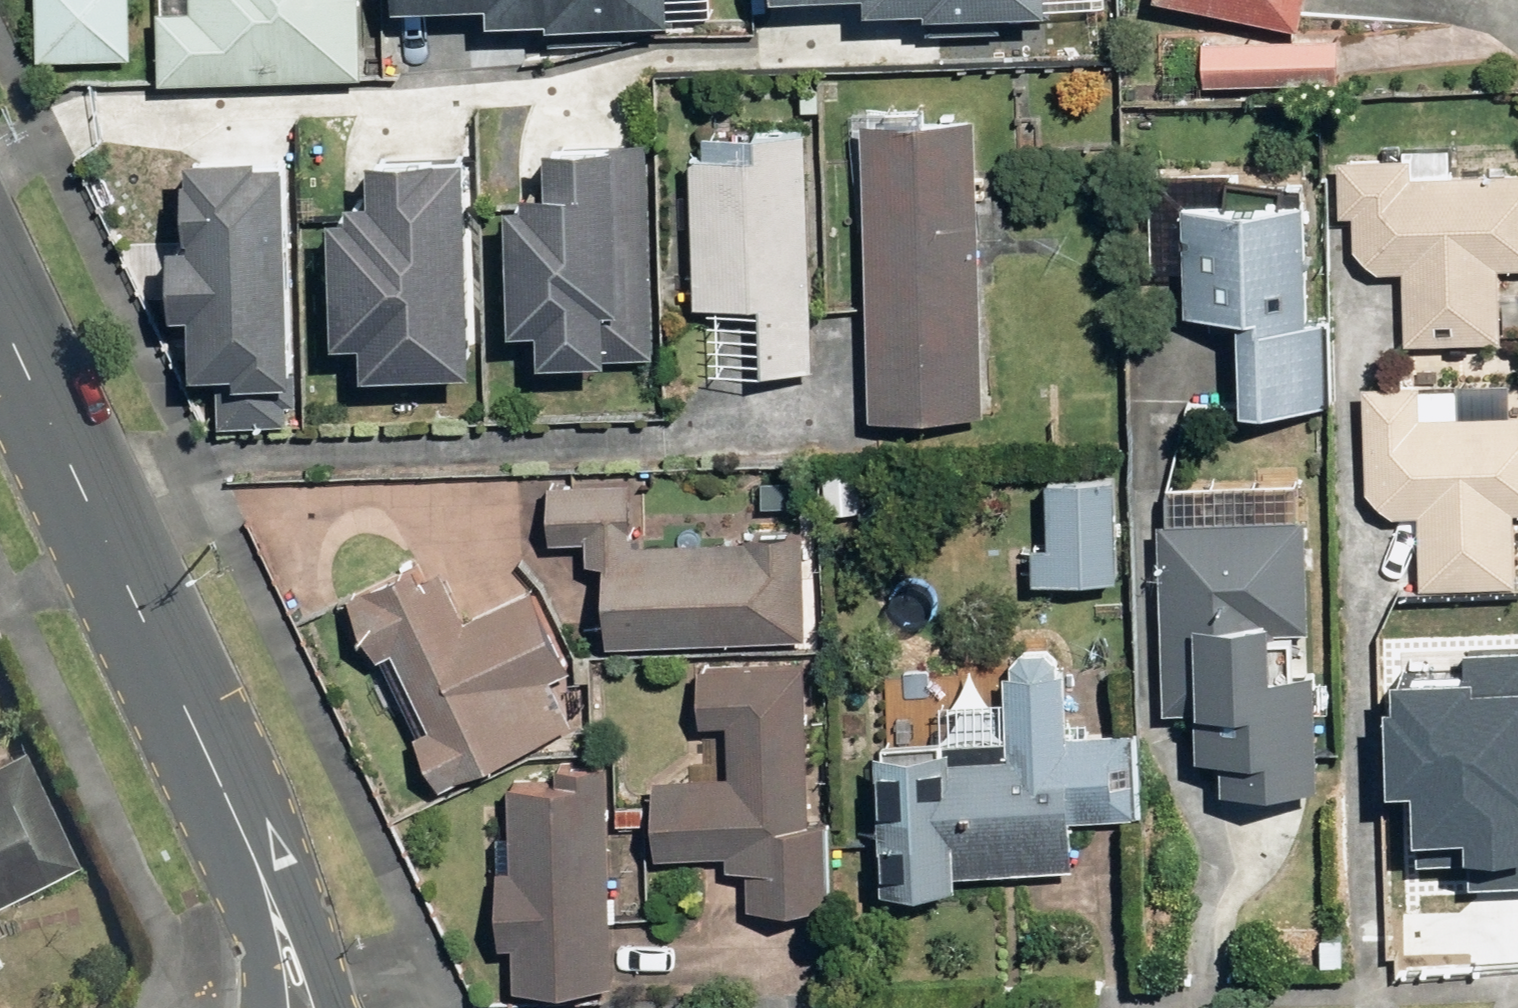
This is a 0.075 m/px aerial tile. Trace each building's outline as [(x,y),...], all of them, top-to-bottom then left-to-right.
[(41,59),(135,57),(133,0),(39,0),(41,59)] [(163,81),(366,75),(364,0),(164,0),(165,9),(161,9),(163,81)] [(391,11),(492,11),(492,27),(545,27),(545,33),(670,33),(670,0),(391,0),(391,11)] [(773,7),(864,4),(864,22),(925,20),(925,23),(1043,20),(1043,0),(773,0),(773,7)] [(1302,18),(1305,0),(1200,0),(1302,18)] [(983,119),(871,119),(871,407),(983,407),(983,119)] [(810,365),(806,131),(762,132),(762,156),(697,157),(700,305),(763,304),(764,366),(810,365)] [(529,199),(511,199),(514,326),(544,325),(545,358),(656,356),(651,142),(551,145),(552,188),(529,188),(529,199)] [(1503,340),(1503,332),(1517,333),(1517,291),(1503,291),(1504,263),(1517,263),(1517,164),(1517,154),(1517,147),(1414,144),(1414,159),(1340,156),(1336,213),(1357,214),(1356,243),(1379,271),(1408,271),(1406,337),(1503,340)] [(263,150),(193,152),(193,173),(190,173),(191,231),(195,231),(195,238),(175,238),(177,307),(197,307),(199,379),(298,377),(292,156),(263,157),(263,150)] [(471,151),(375,154),(376,196),(353,196),(354,211),(335,212),(339,337),(367,336),(368,371),(477,368),(471,151)] [(1315,204),(1193,200),(1189,312),(1252,314),(1249,405),(1327,407),(1330,320),(1311,320),(1315,204)] [(1372,384),(1368,496),(1394,518),(1424,518),(1425,587),(1516,586),(1516,508),(1517,508),(1517,414),(1459,414),(1459,384),(1372,384)] [(608,561),(610,644),(808,639),(805,531),(756,532),(757,539),(637,542),(635,480),(551,483),(553,542),(590,541),(591,561),(608,561)] [(1117,579),(1118,485),(1052,484),(1051,540),(1038,540),(1037,578),(1117,579)] [(1191,521),(1169,521),(1165,712),(1204,712),(1203,754),(1230,755),(1229,783),(1317,785),(1319,666),(1277,665),(1278,628),(1308,629),(1309,547),(1271,546),(1272,520),(1216,519),(1216,531),(1190,531),(1191,521)] [(466,619),(442,567),(423,576),(417,565),(351,595),(380,657),(396,650),(433,730),(419,737),(441,786),(575,725),(554,678),(573,670),(535,588),(466,619)] [(1391,691),(1392,719),(1386,719),(1389,799),(1408,799),(1411,869),(1466,866),(1467,891),(1517,889),(1517,658),(1468,660),(1469,688),(1391,691)] [(808,666),(699,666),(699,721),(730,721),(730,770),(656,770),(656,854),(729,854),(729,870),(751,870),(751,904),(831,904),(831,825),(808,825),(808,666)] [(887,736),(887,885),(959,885),(959,872),(1074,871),(1074,818),(1132,818),(1132,777),(1107,777),(1107,732),(1071,732),(1071,673),(1015,673),(1015,753),(950,753),(950,736),(887,736)] [(24,750),(0,761),(0,905),(80,868),(24,750)] [(559,780),(511,782),(514,867),(500,868),(503,945),(517,945),(518,988),(616,985),(608,762),(559,763),(559,780)]
